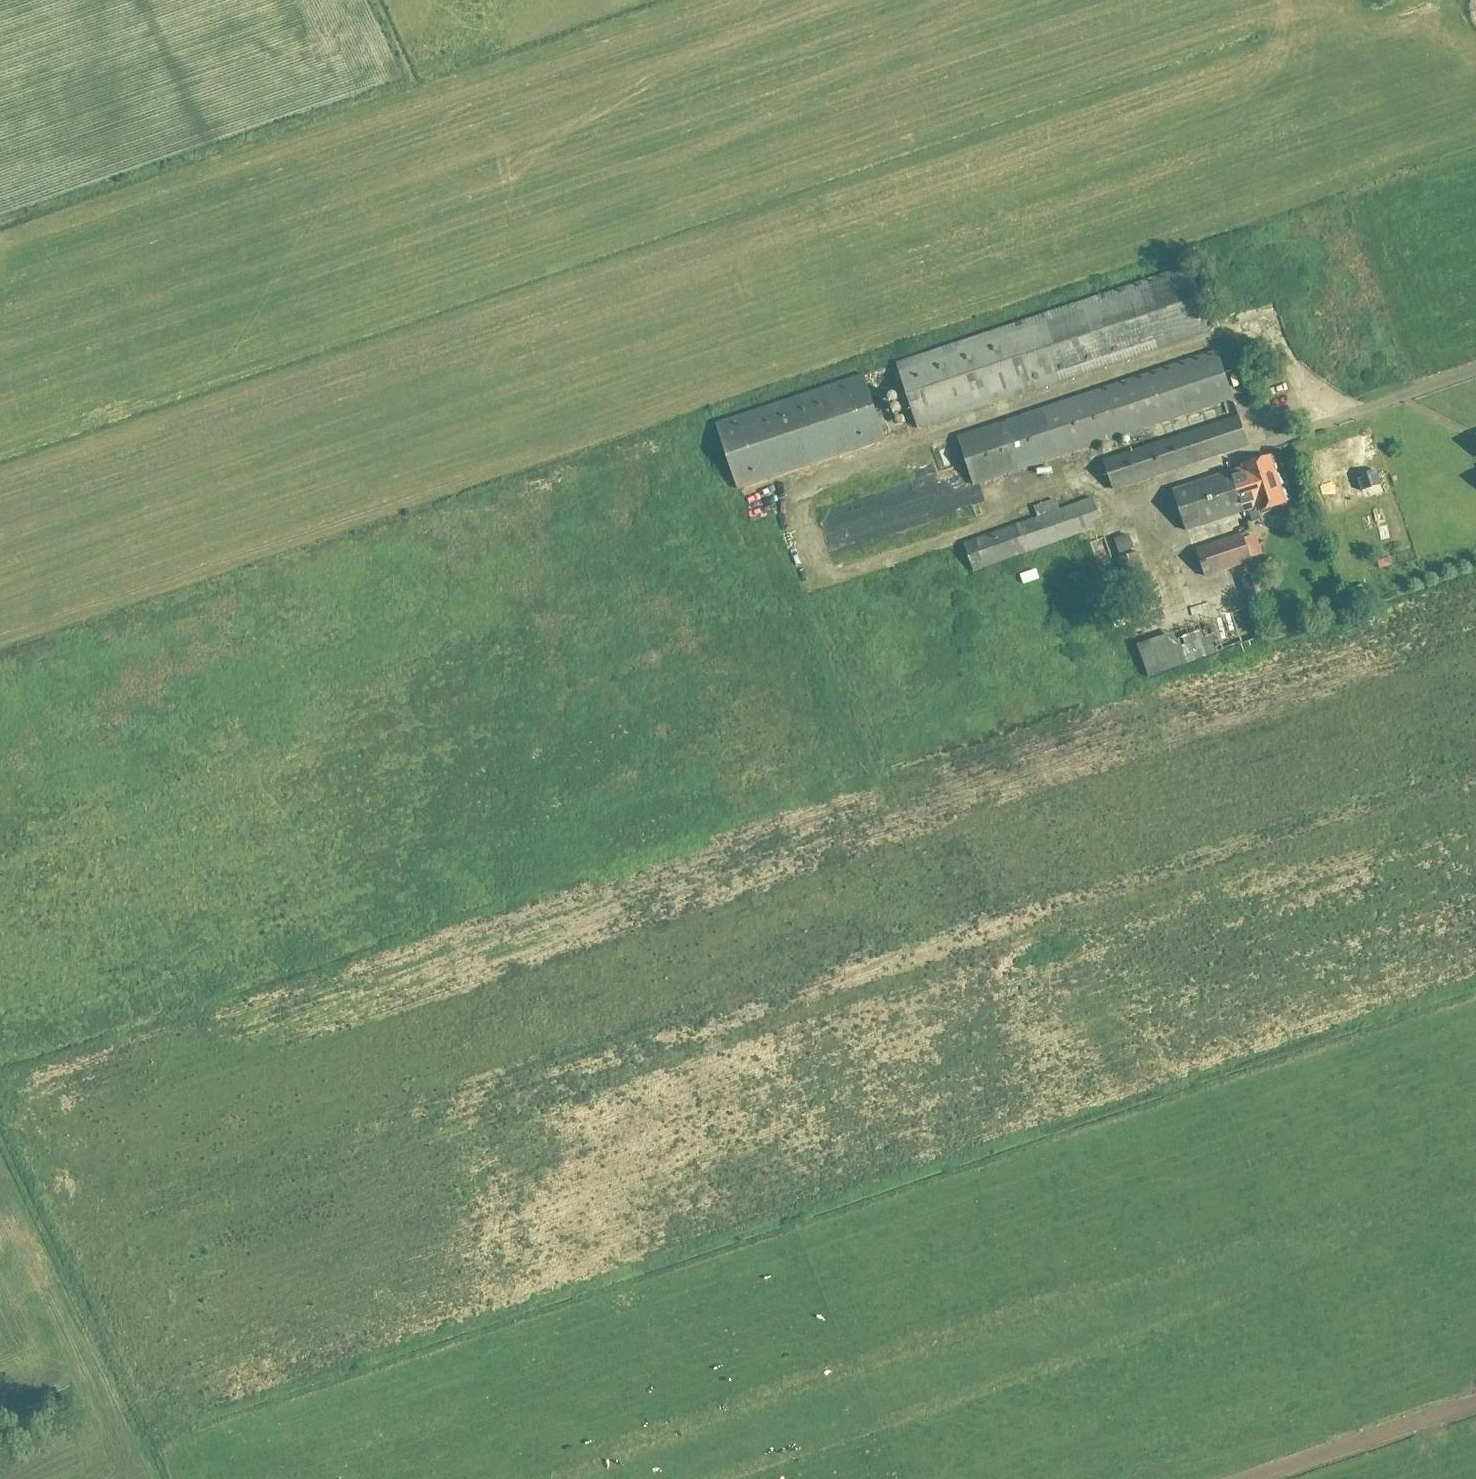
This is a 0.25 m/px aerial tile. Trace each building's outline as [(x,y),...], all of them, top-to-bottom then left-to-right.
[(1188,266),(897,362),(918,428),(1210,331),(1188,266)] [(1216,351),(959,437),(975,484),(1232,398),(1216,351)] [(863,374),(717,424),(739,488),(884,439),(863,374)] [(1105,460),(1115,489),(1248,445),(1238,415),(1105,460)] [(1252,521),(1261,518),(1258,512),(1261,512),(1262,514),(1272,511),(1271,508),(1287,503),(1271,455),(1242,465),(1243,467),(1172,491),(1186,531),(1248,510),(1252,521)] [(1391,476),(1378,478),(1382,500),(1395,498),(1391,476)] [(1092,498),(964,543),(973,570),(1102,525),(1092,498)] [(1241,532),(1195,549),(1206,578),(1252,562),(1241,532)] [(1119,555),(1134,549),(1129,534),(1113,539),(1119,555)] [(1030,589),(1047,584),(1043,570),(1026,575),(1030,589)] [(1253,600),(1208,616),(1221,652),(1266,635),(1253,600)]
